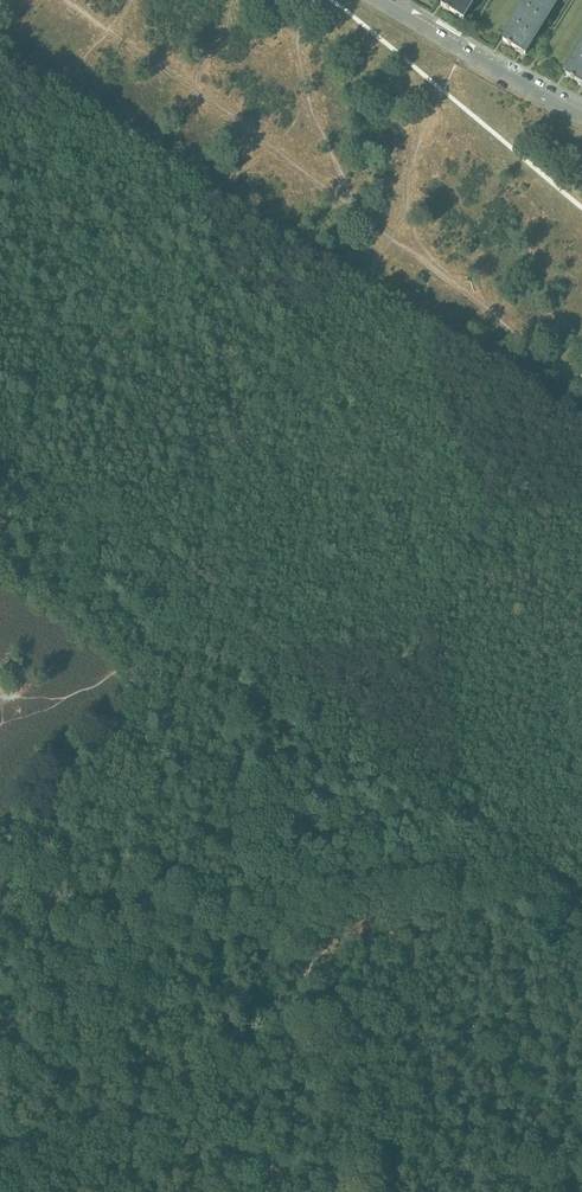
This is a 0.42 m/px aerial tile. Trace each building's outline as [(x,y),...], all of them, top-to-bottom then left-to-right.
[(441,5),(446,8),(446,9),(449,11),(449,10),(456,15),(463,19),(474,0),(444,0),(441,5)] [(503,41),(507,44),(511,47),(511,46),(518,50),(521,52),(524,54),(558,0),(528,0),(503,41)] [(565,74),(570,77),(570,78),(573,80),(574,79),(581,83),(581,84),(581,47),(565,74)]
